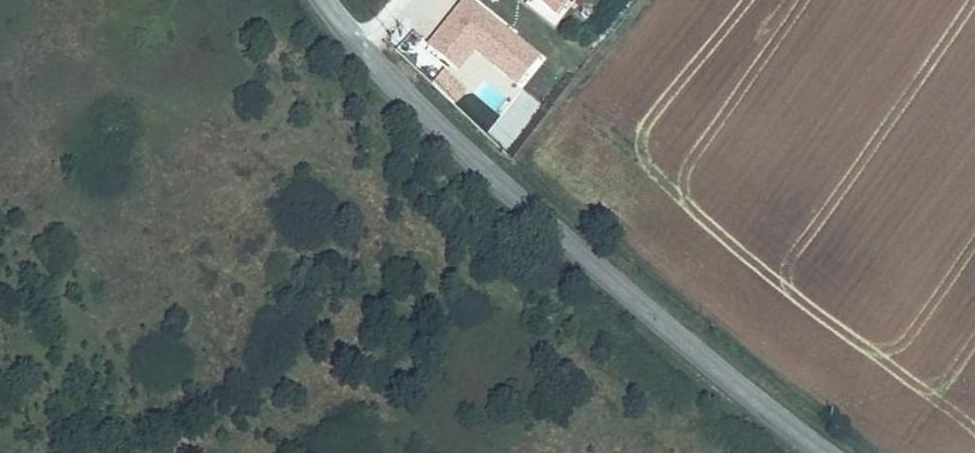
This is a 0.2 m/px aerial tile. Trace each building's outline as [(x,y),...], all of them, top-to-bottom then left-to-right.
[(515,88),(540,58),(469,0),(460,0),(422,47),(455,74),(472,53),(515,88)] [(555,18),(570,0),(534,0),(555,18)]
